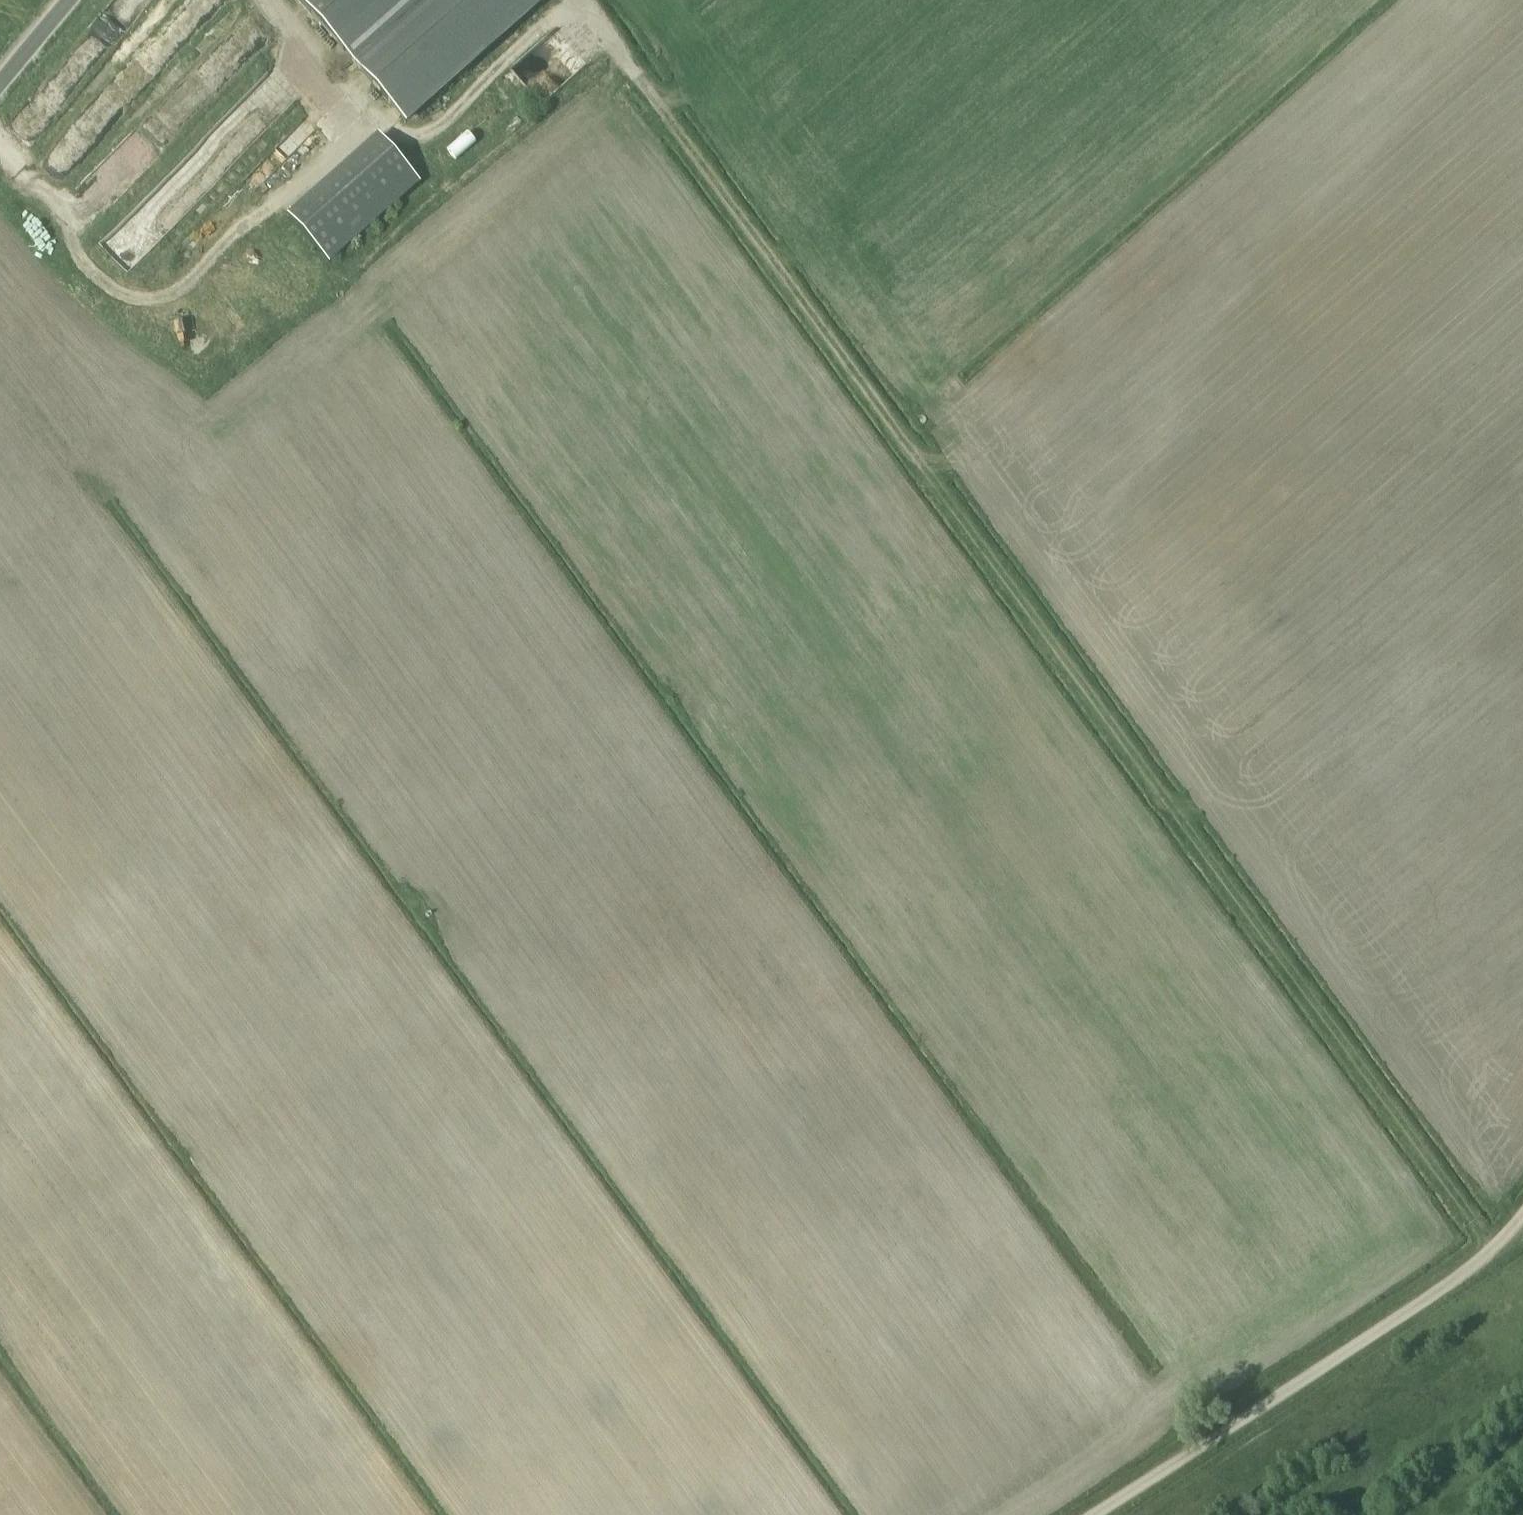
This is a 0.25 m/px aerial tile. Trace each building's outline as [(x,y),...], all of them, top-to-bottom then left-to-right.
[(350,64),(425,0),(295,0),(350,64)] [(350,64),(406,130),(558,0),(425,0),(350,64)]
